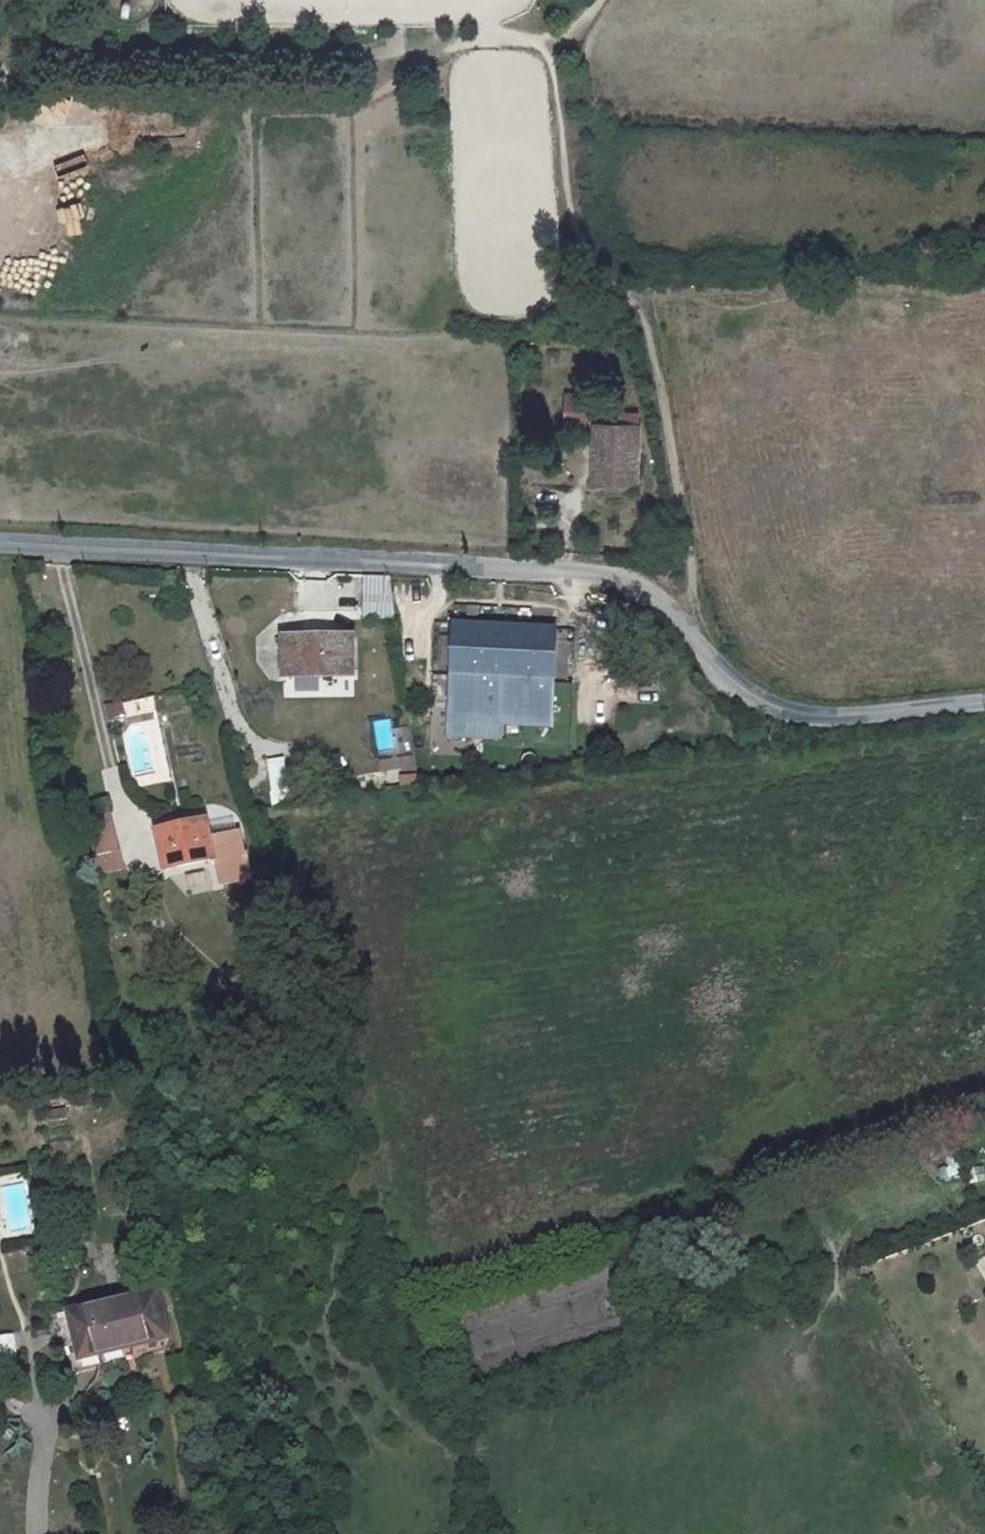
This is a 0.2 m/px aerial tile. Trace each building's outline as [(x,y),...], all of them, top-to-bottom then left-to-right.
[(105,201),(105,182),(60,181),(59,201),(105,201)] [(562,401),(560,431),(589,433),(590,402),(562,401)] [(612,432),(612,473),(633,474),(632,433),(612,432)] [(382,577),(357,576),(363,616),(388,617),(382,577)] [(449,612),(442,730),(493,733),(495,714),(549,719),(552,621),(449,612)] [(275,622),(275,662),(346,664),(345,624),(275,622)] [(125,700),(105,706),(110,723),(130,717),(125,700)] [(391,718),(374,720),(378,757),(395,755),(399,787),(419,785),(412,725),(392,727),(391,718)] [(269,759),(271,794),(289,793),(287,758),(269,759)] [(200,798),(154,808),(162,848),(210,838),(217,862),(243,856),(231,810),(205,817),(200,798)] [(121,826),(95,828),(99,873),(124,871),(121,826)] [(160,1307),(98,1319),(108,1368),(170,1355),(160,1307)] [(0,1336),(0,1359),(0,1363),(19,1361),(16,1334),(0,1336)]
